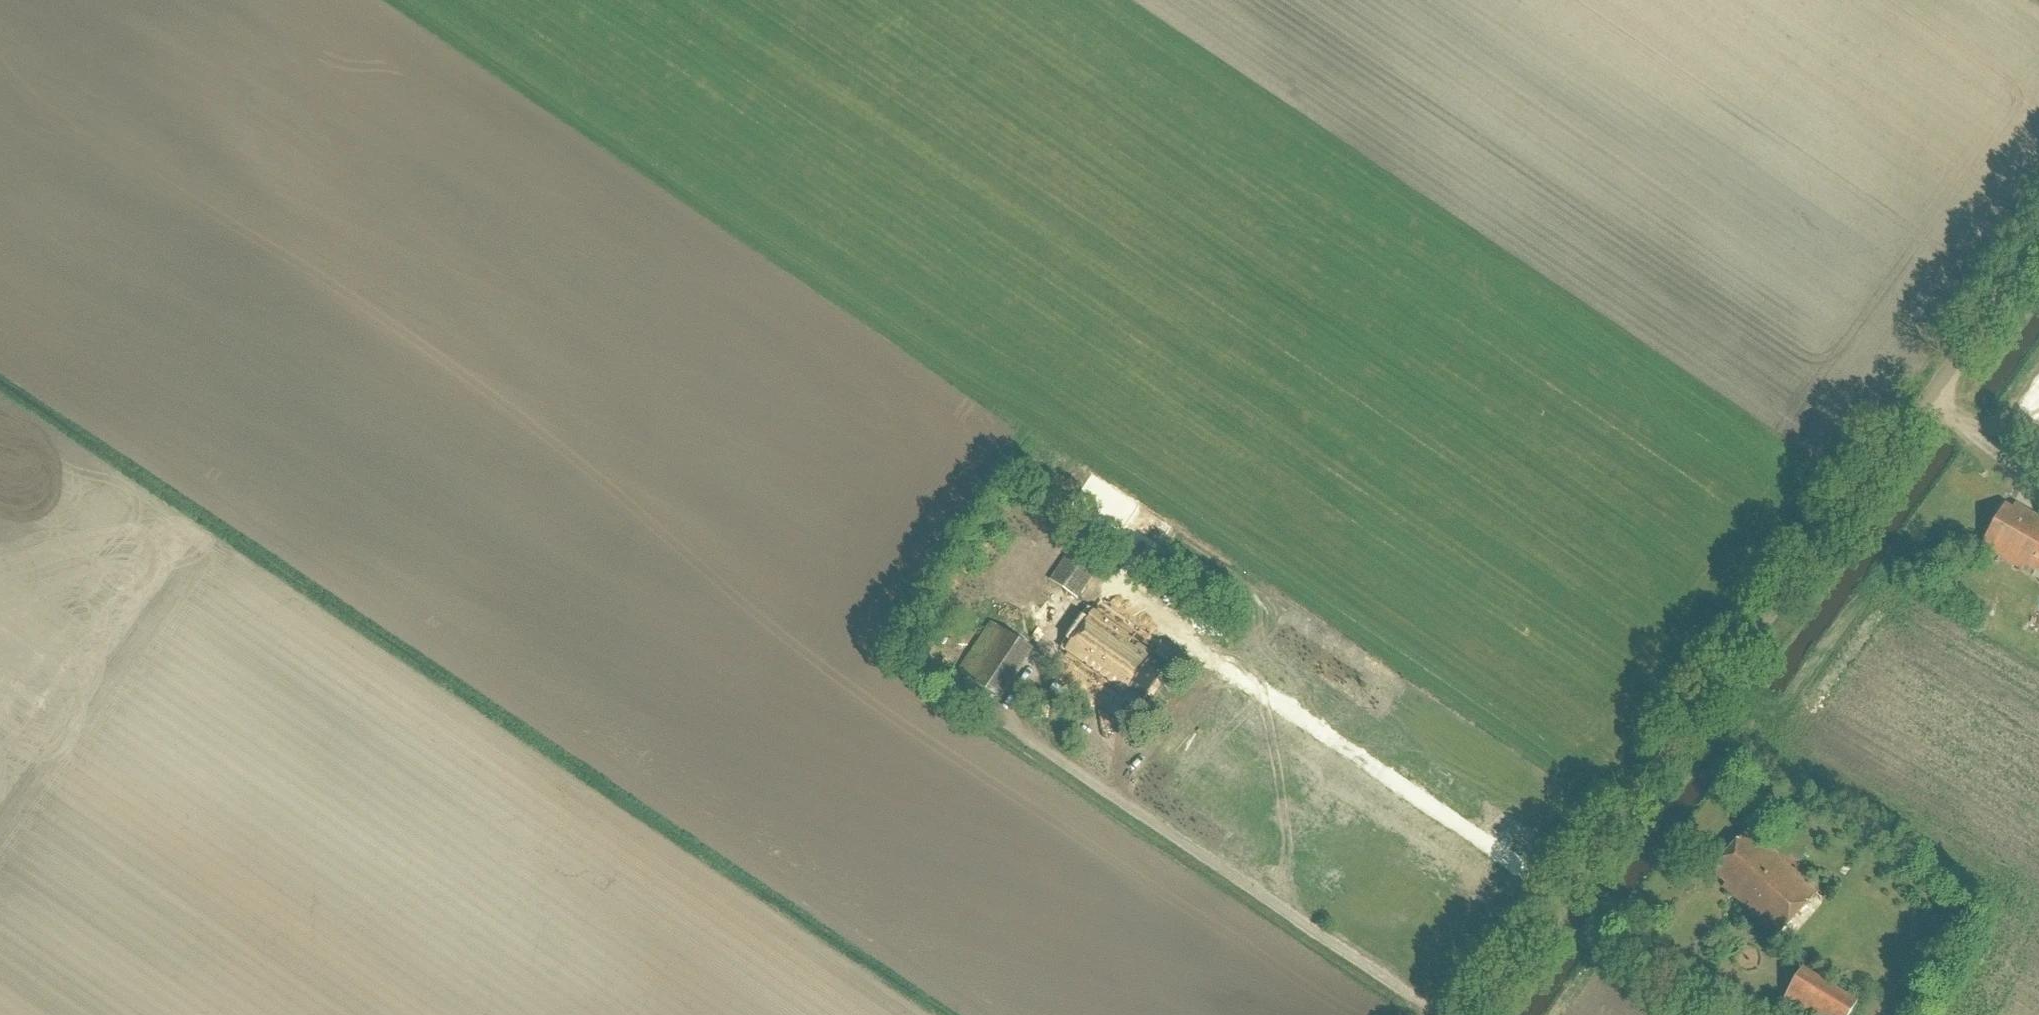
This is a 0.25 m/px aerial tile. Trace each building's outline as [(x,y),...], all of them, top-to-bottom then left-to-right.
[(2038,580),(2038,518),(2014,503),(2011,508),(2003,504),(1979,545),(2038,580)] [(1073,545),(1049,579),(1078,599),(1102,566),(1073,545)] [(1155,652),(1158,648),(1100,608),(1067,657),(1115,690),(1117,687),(1128,694),(1129,692),(1144,702),(1171,663),(1155,652)] [(1007,628),(981,684),(1021,703),(1029,686),(1025,684),(1043,645),(1007,628)] [(1745,832),(1710,870),(1723,883),(1720,887),(1775,937),(1816,892),(1757,838),(1754,841),(1745,832)] [(1781,1001),(1804,1014),(1849,1014),(1857,1001),(1802,967),(1781,1001)]
